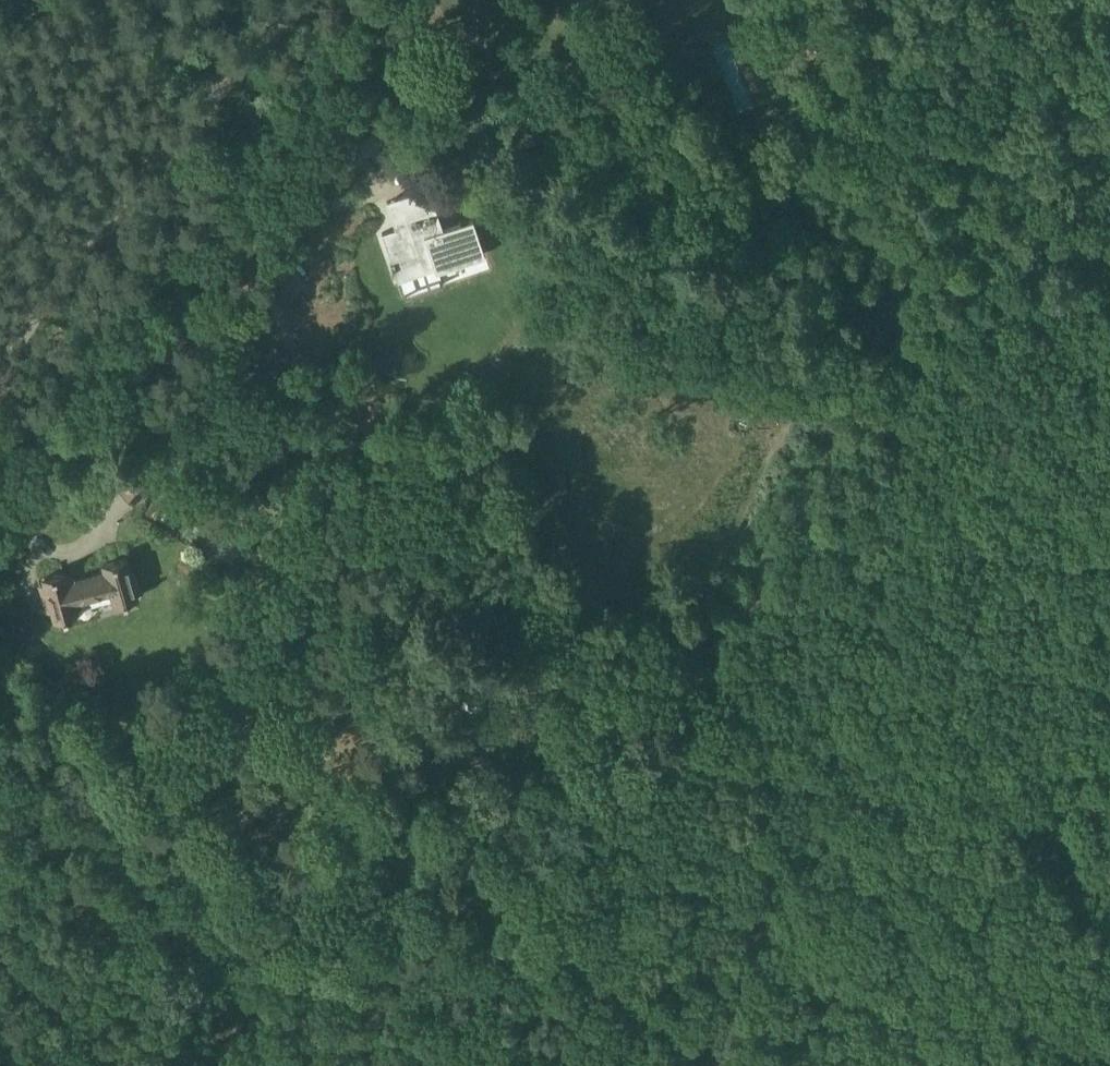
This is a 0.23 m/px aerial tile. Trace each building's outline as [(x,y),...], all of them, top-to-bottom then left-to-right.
[(791,21),(783,24),(788,36),(796,33),(791,21)] [(408,224),(384,232),(398,276),(435,265),(436,269),(485,253),(473,218),(443,228),(429,187),(399,197),(408,224)] [(563,233),(560,244),(568,246),(571,235),(563,233)] [(120,453),(104,472),(119,486),(118,487),(134,501),(152,481),(120,453)] [(46,582),(40,583),(47,610),(54,607),(57,619),(76,613),(73,601),(112,590),(116,603),(135,597),(126,565),(124,556),(120,557),(104,562),(107,571),(77,579),(74,571),(67,573),(66,569),(45,575),(46,582)]
